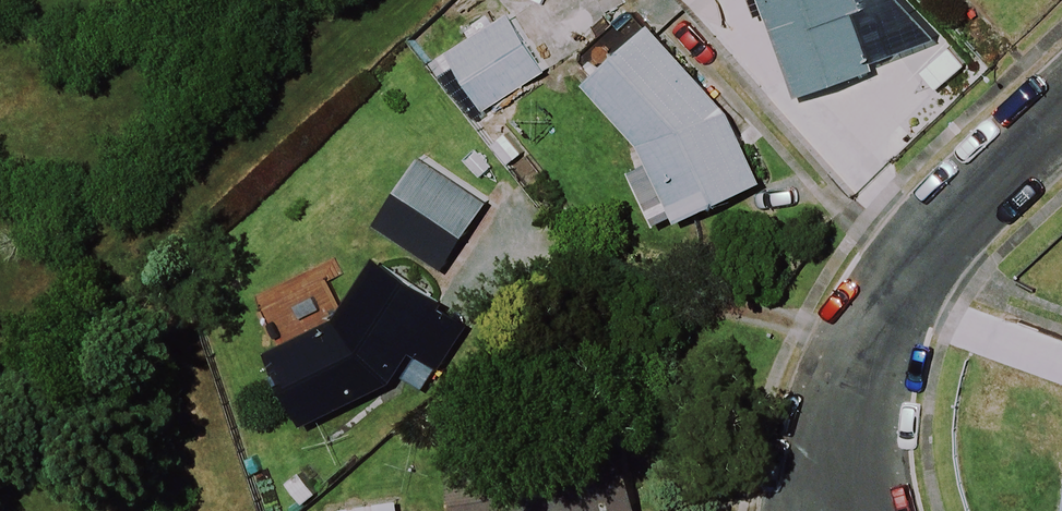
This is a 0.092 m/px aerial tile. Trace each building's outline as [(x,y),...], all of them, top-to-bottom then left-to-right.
[(869,0),(766,0),(805,94),(893,58),(869,0)] [(550,62),(520,18),(459,58),(490,103),(550,62)] [(659,157),(641,167),(668,221),(772,170),(740,106),(661,21),(596,80),(650,138),(659,157)] [(487,202),(417,156),(372,226),(441,271),(487,202)] [(267,352),(301,421),(394,376),(422,395),(473,321),(382,258),(341,317),(267,352)] [(442,455),(442,510),(626,510),(626,454),(442,455)] [(395,501),(333,510),(396,510),(395,501)]
